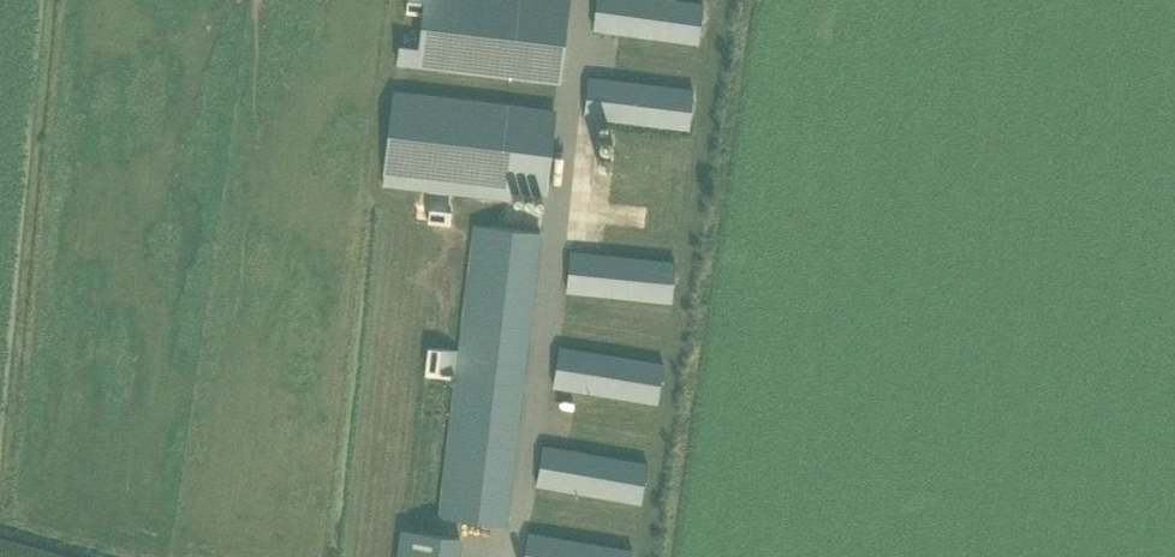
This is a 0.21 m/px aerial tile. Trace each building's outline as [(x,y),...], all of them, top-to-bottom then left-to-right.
[(422,1),(415,67),(557,82),(565,1),(565,0),(414,0),(422,1)] [(689,0),(598,0),(594,30),(696,44),(702,2),(689,0)] [(687,130),(692,89),(589,76),(584,118),(687,130)] [(547,196),(558,110),(394,90),(383,176),(547,196)] [(446,517),(508,525),(543,233),(482,225),(446,517)] [(670,305),(675,261),(571,250),(567,294),(670,305)] [(657,404),(663,363),(560,346),(554,388),(657,404)] [(639,504),(647,462),(544,444),(537,486),(639,504)] [(399,556),(457,556),(460,536),(402,529),(399,556)] [(632,549),(528,532),(524,556),(631,556),(632,549)]
